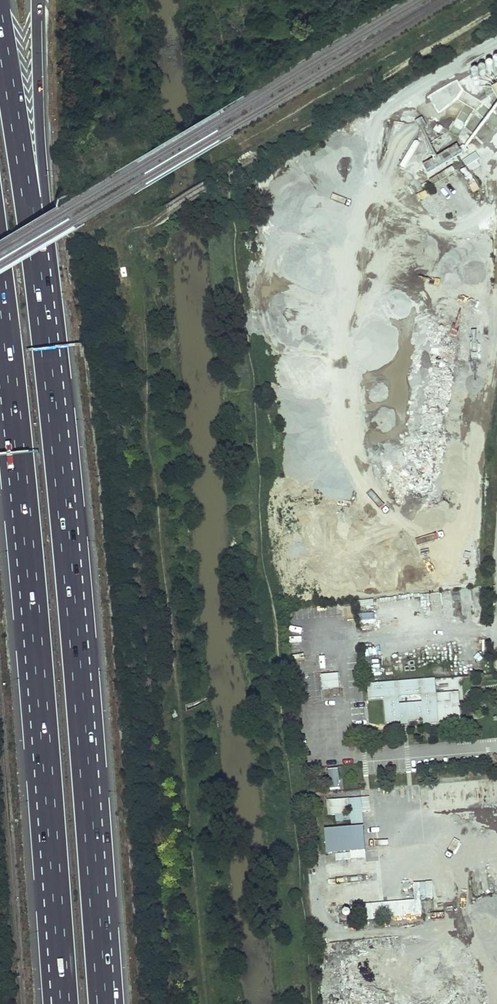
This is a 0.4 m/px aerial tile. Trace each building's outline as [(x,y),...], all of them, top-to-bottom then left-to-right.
[(461,148),(470,143),(474,137),(480,132),(485,124),(491,120),(495,113),(487,99),(482,102),(464,92),(459,83),(455,81),(440,90),(435,99),(438,105),(444,108),(459,100),(465,103),(453,124),(445,129),(436,124),(433,130),(428,133),(430,137),(434,139),(445,158),(455,152),(449,141),(461,148)] [(496,113),(496,94),(489,99),(496,113)] [(470,172),(482,165),(475,154),(463,162),(470,172)] [(471,175),(467,177),(474,194),(479,193),(471,175)] [(322,673),(323,688),(339,687),(339,672),(322,673)] [(436,692),(435,677),(368,682),(369,698),(384,697),(386,725),(464,719),(461,677),(443,678),(444,691),(436,692)] [(340,771),(329,770),(328,787),(339,788),(340,771)] [(325,823),(326,852),(351,851),(352,857),(366,856),(363,810),(370,810),(369,796),(328,798),(329,823),(325,823)] [(366,917),(422,915),(421,897),(433,897),(432,881),(413,882),(413,901),(365,902),(366,917)]
